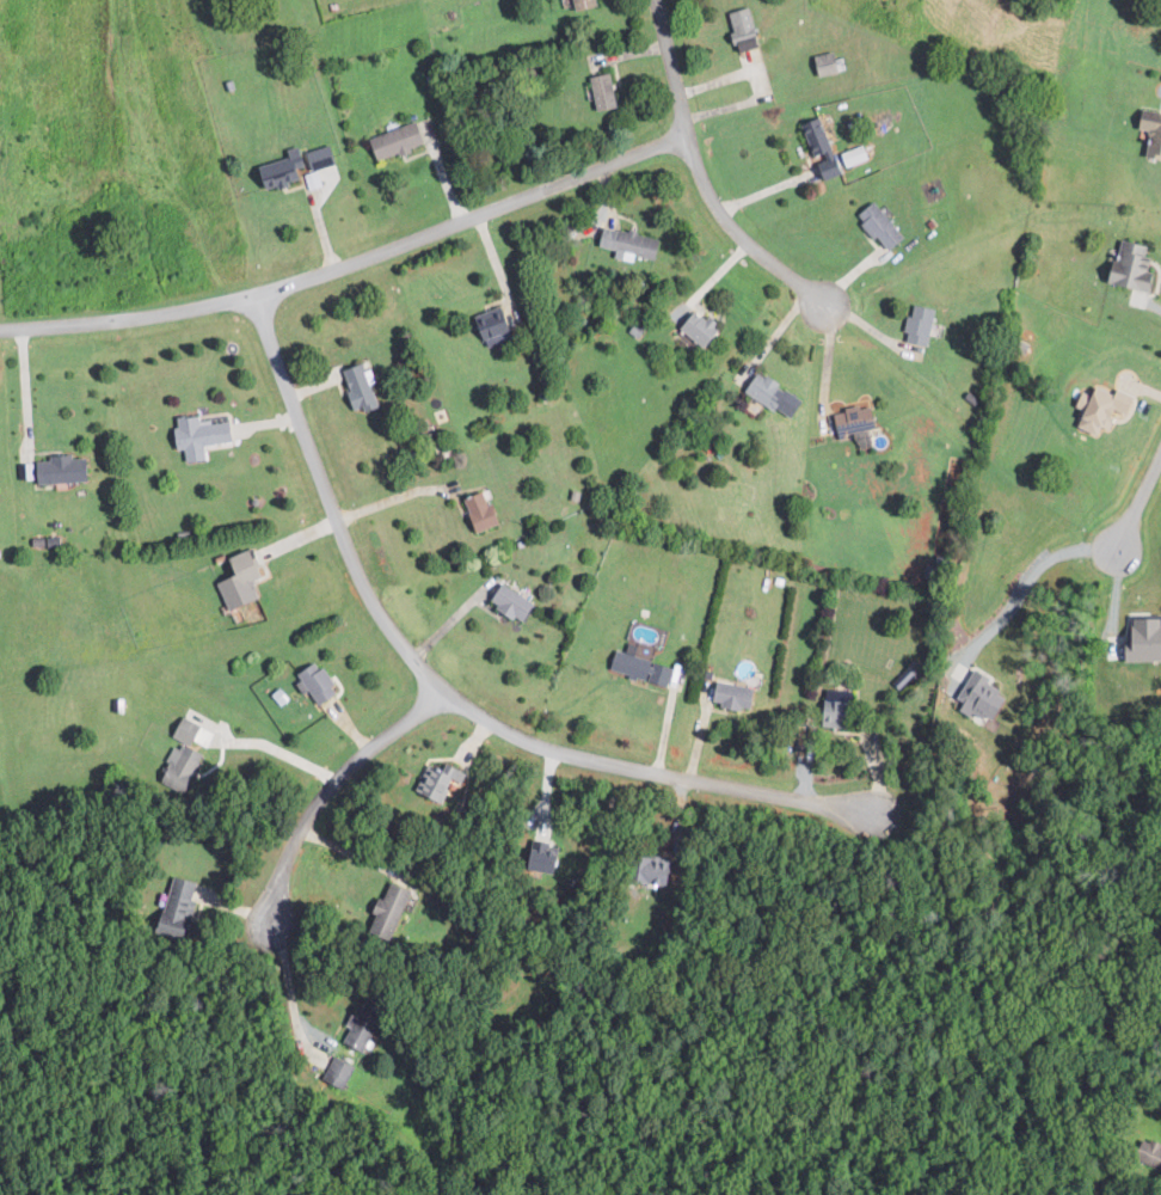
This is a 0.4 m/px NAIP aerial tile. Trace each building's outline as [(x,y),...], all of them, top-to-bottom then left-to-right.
[(602,0),(576,0),(579,11),(603,5),(602,0)] [(764,46),(753,6),(731,12),(741,52),(764,46)] [(843,71),(838,50),(817,55),(821,76),(843,71)] [(593,76),(599,111),(621,107),(615,72),(593,76)] [(1151,130),(1148,154),(1160,156),(1160,112),(1143,109),(1140,128),(1151,130)] [(846,173),(825,115),(803,123),(825,181),(846,173)] [(429,143),(422,120),(372,137),(380,160),(403,152),(405,157),(417,153),(415,147),(429,143)] [(269,189),(309,179),(311,188),(319,186),(315,170),(340,164),(335,144),(304,152),(303,146),(290,150),(292,158),(263,165),(269,189)] [(845,152),(850,167),(872,159),(867,144),(845,152)] [(859,215),(892,252),(909,237),(876,199),(859,215)] [(665,240),(607,226),(602,246),(620,250),(618,257),(637,262),(639,255),(660,260),(665,240)] [(1146,263),(1152,246),(1124,238),(1111,280),(1153,293),(1160,268),(1146,263)] [(907,341),(931,347),(940,309),(916,303),(907,341)] [(486,342),(517,332),(508,305),(477,315),(486,342)] [(710,347),(723,325),(695,308),(682,330),(710,347)] [(346,369),(354,391),(350,392),(357,414),(381,406),(366,363),(346,369)] [(807,401),(784,387),(786,383),(772,374),(769,378),(759,372),(748,390),(795,420),(807,401)] [(1103,435),(1105,427),(1114,430),(1122,410),(1132,414),(1139,396),(1119,389),(1117,393),(1097,385),(1094,394),(1084,390),(1078,406),(1087,409),(1080,426),(1103,435)] [(836,410),(839,434),(880,429),(877,406),(836,410)] [(237,441),(234,421),(214,424),(213,415),(181,419),(181,427),(177,428),(179,450),(188,449),(189,463),(210,460),(208,444),(237,441)] [(93,481),(92,455),(54,457),(54,460),(41,461),(41,483),(93,481)] [(503,524),(491,489),(469,497),(480,532),(503,524)] [(232,559),(238,575),(220,582),(232,612),(262,600),(255,582),(268,576),(257,549),(232,559)] [(529,620),(538,600),(503,584),(494,604),(529,620)] [(1132,615),(1132,660),(1160,659),(1160,614),(1132,615)] [(619,648),(613,670),(670,685),(675,665),(635,654),(638,644),(631,642),(629,651),(619,648)] [(308,692),(313,689),(321,704),(341,692),(326,666),(318,671),(314,664),(297,674),(308,692)] [(1000,721),(1014,694),(993,683),(996,676),(978,667),(963,698),(968,701),(964,709),(975,715),(977,710),(1000,721)] [(756,707),(758,686),(717,681),(714,703),(756,707)] [(824,703),(833,729),(862,720),(853,694),(824,703)] [(205,725),(185,714),(175,734),(194,745),(205,725)] [(162,779),(190,791),(206,752),(179,740),(162,779)] [(430,760),(419,791),(453,802),(465,766),(451,762),(450,767),(430,760)] [(554,841),(539,839),(535,868),(562,872),(565,850),(553,849),(554,841)] [(649,884),(671,886),(674,860),(651,858),(649,884)] [(217,889),(190,876),(184,887),(177,884),(158,924),(184,937),(201,903),(209,906),(217,889)] [(396,937),(414,889),(390,880),(372,928),(396,937)] [(348,1023),(353,1026),(345,1041),(370,1055),(393,1016),(362,999),(348,1023)] [(345,1088),(358,1065),(338,1054),(326,1077),(345,1088)]
